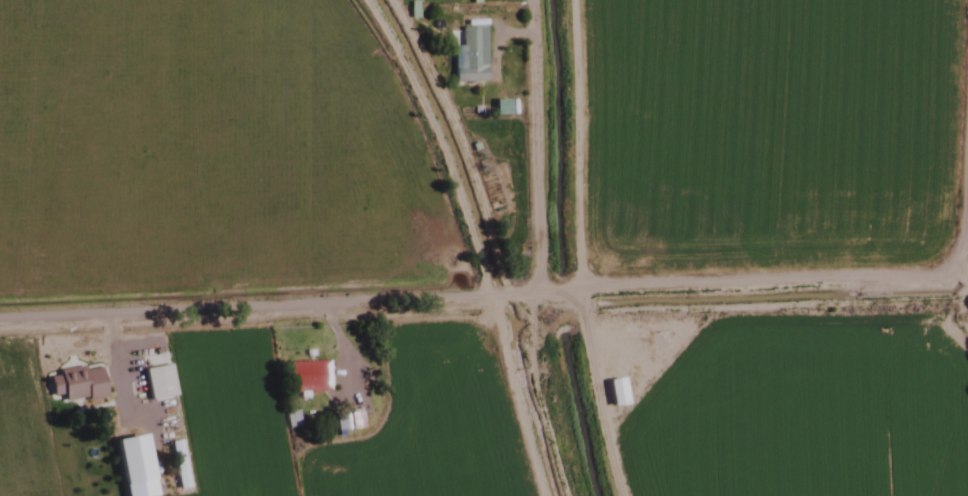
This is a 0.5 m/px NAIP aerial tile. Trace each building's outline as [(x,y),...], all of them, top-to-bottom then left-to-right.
[(452,48),(452,83),(484,83),(484,28),(460,28),(460,48),(452,48)] [(507,101),(491,101),(491,116),(507,116),(507,101)] [(287,361),(287,392),(327,392),(327,361),(287,361)] [(173,397),(168,365),(142,369),(147,401),(173,397)] [(97,366),(45,375),(49,396),(60,395),(62,403),(102,397),(97,366)] [(606,380),(609,406),(624,405),(621,378),(606,380)] [(335,431),(361,429),(360,414),(334,416),(335,431)] [(121,486),(150,481),(142,434),(113,439),(121,486)] [(168,442),(177,491),(188,489),(179,440),(168,442)]
